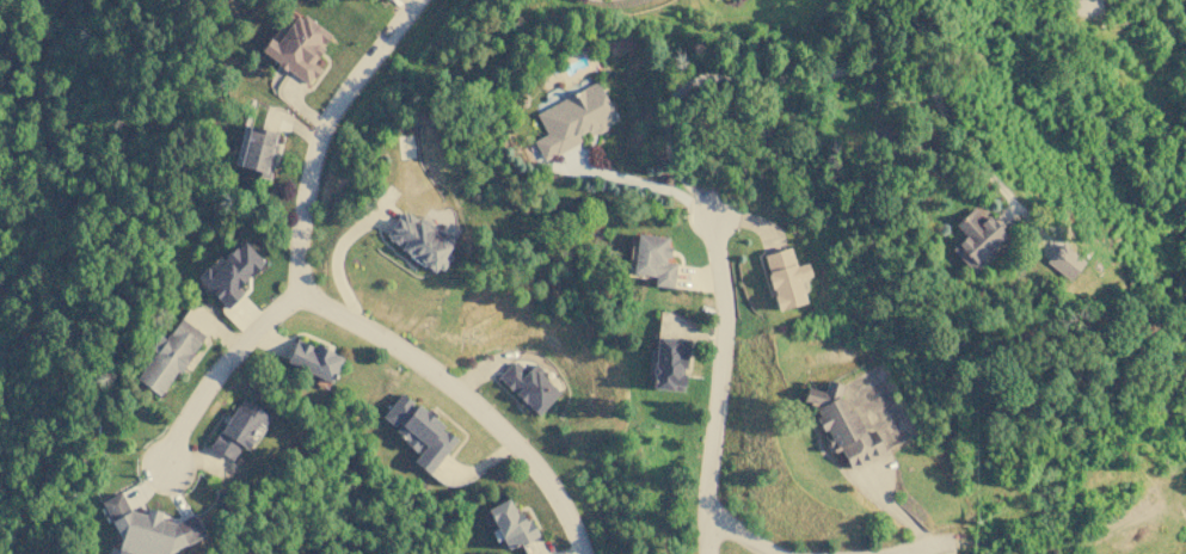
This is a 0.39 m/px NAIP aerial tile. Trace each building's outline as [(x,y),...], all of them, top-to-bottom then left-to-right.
[(331,33),(297,12),(277,43),(269,37),(259,51),(308,85),(320,68),(312,62),(331,33)] [(535,111),(545,134),(533,140),(542,160),(582,142),(577,134),(588,129),(590,134),(616,122),(597,81),(535,111)] [(238,166),(259,171),(258,176),(269,179),(277,143),(274,142),(276,131),(248,124),(238,166)] [(950,248),(972,273),(995,253),(990,248),(1006,234),(988,214),(983,217),(972,207),(953,223),(964,235),(950,248)] [(383,239),(440,272),(450,254),(447,252),(454,239),(401,208),(383,239)] [(653,276),(653,285),(672,287),(675,261),(666,261),(668,236),(635,233),(631,273),(653,276)] [(210,271),(204,266),(195,276),(226,308),(242,293),(236,285),(262,261),(241,240),(210,271)] [(805,303),(799,278),(810,275),(806,261),(794,265),(789,247),(762,254),(776,309),(805,303)] [(203,333),(179,318),(165,339),(158,334),(149,347),(153,350),(134,378),(160,396),(203,333)] [(682,390),(687,339),(655,336),(650,388),(682,390)] [(330,382),(342,356),(314,344),(313,345),(295,338),(284,362),(330,382)] [(559,390),(531,364),(524,371),(512,359),(496,377),(536,415),(559,390)] [(883,451),(873,429),(864,433),(853,411),(843,408),(837,396),(841,383),(825,380),(823,390),(805,387),(801,402),(817,406),(815,417),(821,429),(825,430),(823,439),(826,447),(836,442),(848,467),(883,451)] [(428,474),(456,437),(400,393),(379,419),(419,451),(411,461),(428,474)] [(210,448),(231,460),(239,444),(244,448),(258,423),(263,425),(269,414),(240,396),(210,448)] [(166,552),(203,535),(193,513),(173,523),(159,519),(161,511),(147,507),(145,513),(129,510),(121,492),(100,500),(118,541),(115,553),(166,553),(166,552)] [(537,535),(529,517),(521,522),(509,497),(485,509),(505,550),(537,535)]
